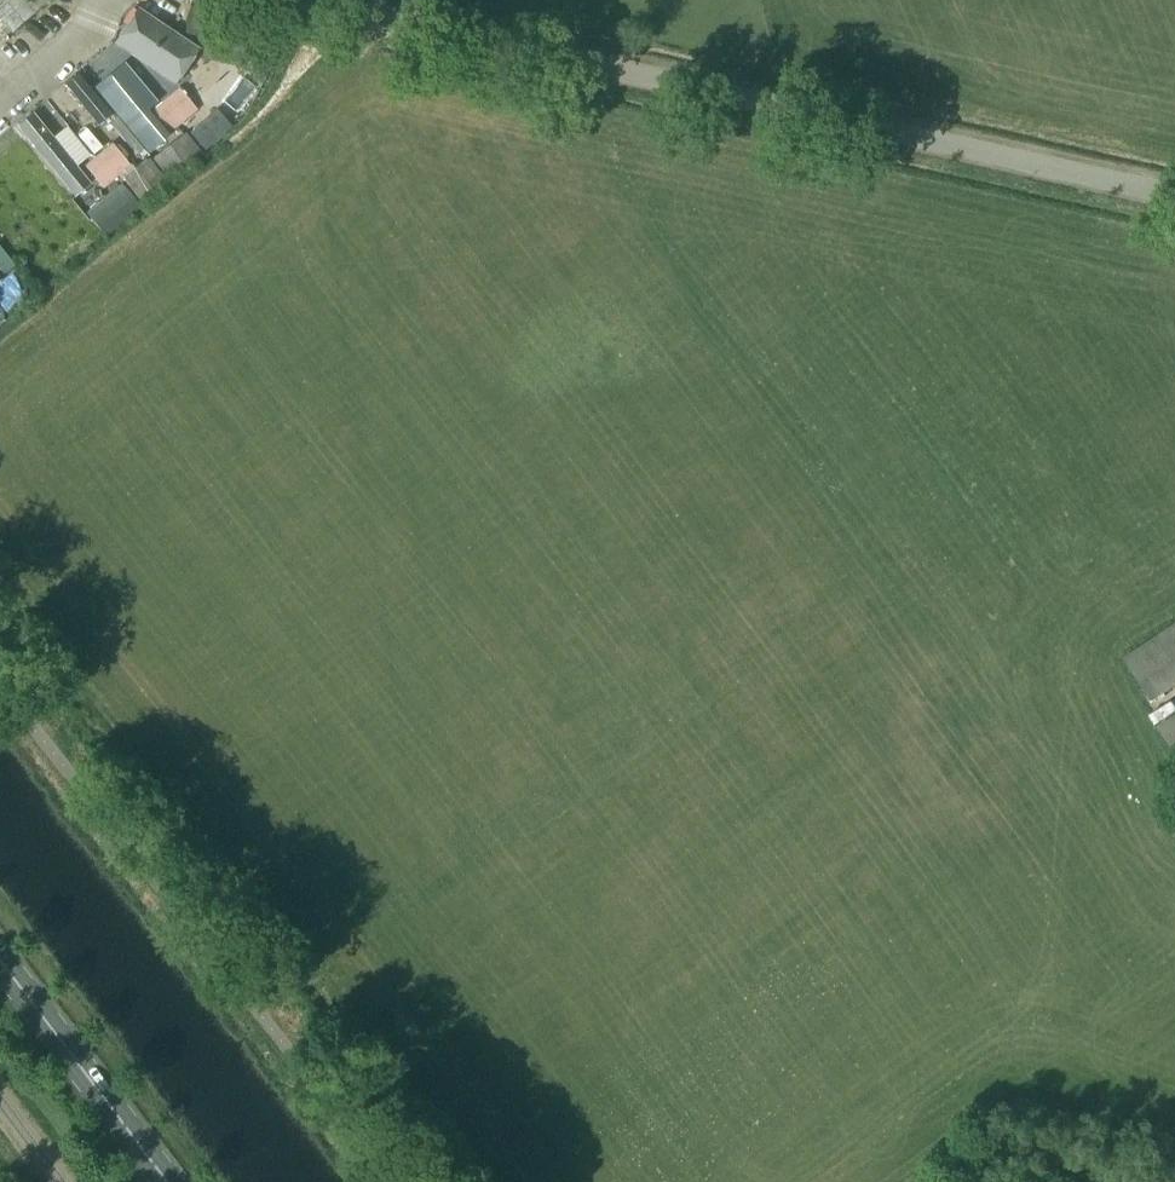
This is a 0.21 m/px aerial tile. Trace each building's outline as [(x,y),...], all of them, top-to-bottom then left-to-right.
[(26,7),(18,0),(0,0),(0,21),(9,28),(26,7)] [(139,10),(116,42),(175,84),(198,51),(139,10)] [(79,68),(113,49),(107,38),(73,57),(79,68)] [(96,88),(149,151),(171,133),(149,106),(157,100),(148,90),(152,86),(129,59),(96,88)] [(77,75),(52,95),(85,135),(110,115),(77,75)] [(166,97),(185,121),(198,110),(180,87),(166,97)] [(185,121),(166,97),(153,108),(171,131),(185,121)] [(91,183),(32,112),(17,125),(76,196),(91,183)] [(225,128),(211,113),(190,132),(204,148),(225,128)] [(13,125),(0,134),(0,179),(27,213),(31,210),(50,233),(63,222),(57,216),(75,201),(13,125)] [(173,179),(203,153),(185,131),(154,158),(173,179)] [(112,144),(98,155),(116,178),(129,167),(123,160),(112,144)] [(116,178),(98,155),(94,158),(85,165),(97,182),(103,189),(116,178)] [(166,184),(148,160),(122,180),(141,203),(166,184)] [(87,214),(106,236),(142,206),(124,184),(87,214)] [(13,264),(0,247),(0,271),(2,273),(13,264)] [(0,283),(0,308),(5,314),(24,297),(6,277),(0,283)] [(1122,658),(1150,702),(1174,686),(1174,623),(1122,658)] [(1159,734),(1174,755),(1174,725),(1159,734)]
